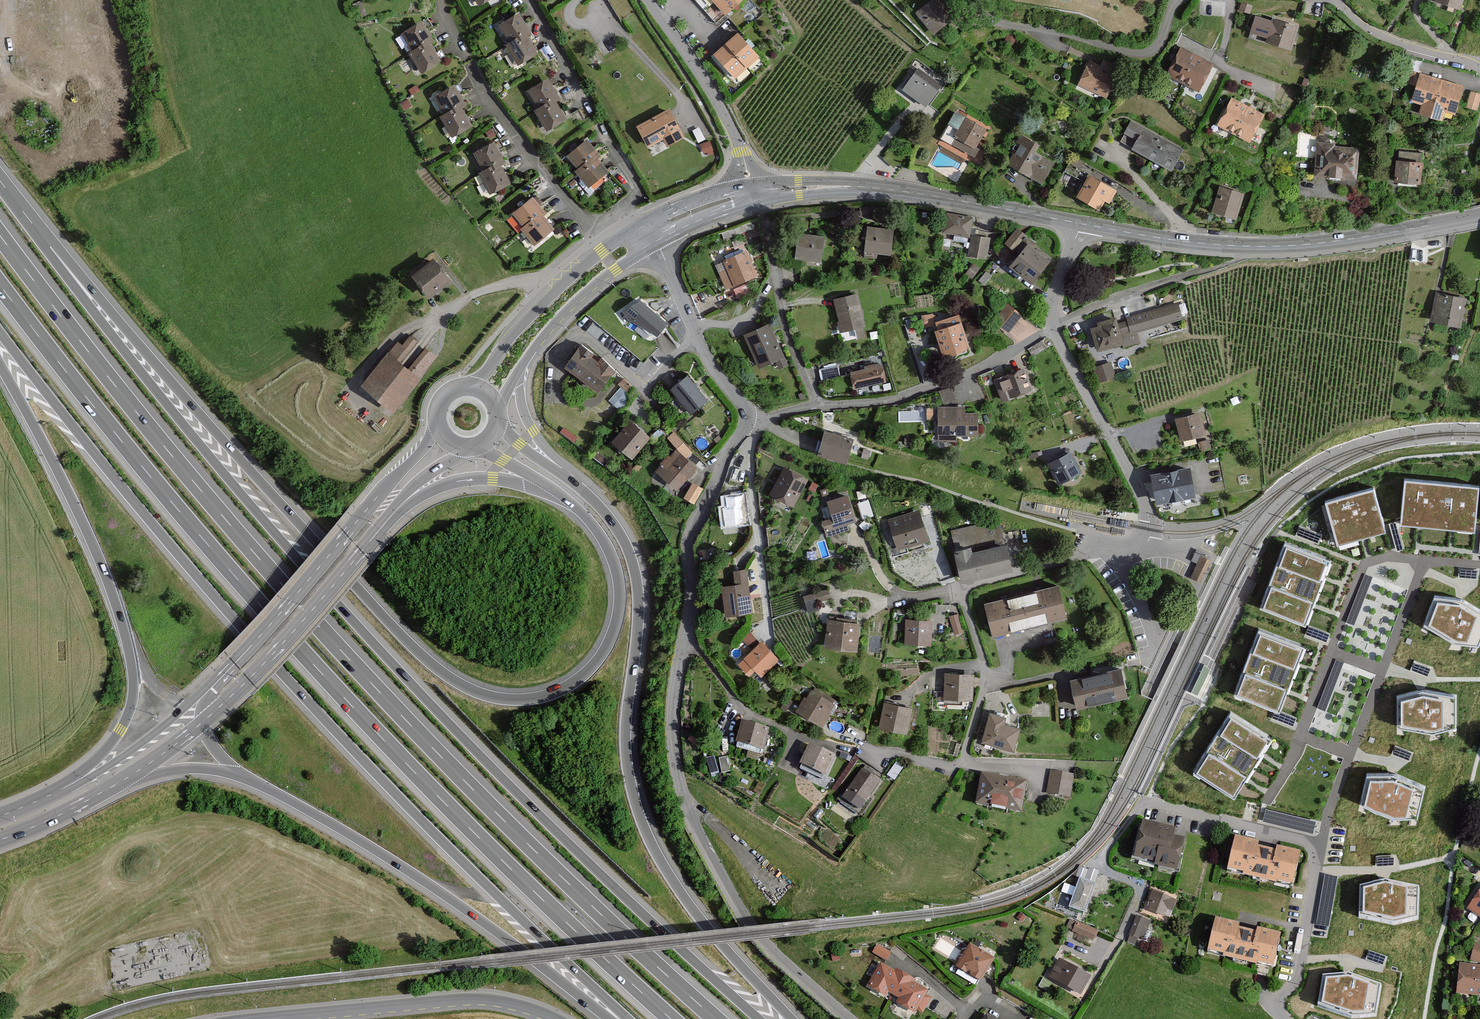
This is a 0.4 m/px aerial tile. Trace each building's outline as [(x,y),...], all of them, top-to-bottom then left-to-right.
[(480,11),(499,0),(473,0),(480,11)] [(728,20),(749,0),(709,0),(728,20)] [(938,1),(918,18),(936,40),(957,23),(938,1)] [(520,20),(500,32),(510,49),(506,51),(519,72),(539,59),(528,42),(532,39),(520,20)] [(1301,32),(1270,23),(1263,47),(1294,56),(1301,32)] [(424,28),(402,40),(413,56),(410,59),(423,79),(442,67),(431,50),(436,47),(424,28)] [(738,39),(715,59),(735,82),(759,62),(738,39)] [(1215,69),(1182,53),(1168,82),(1201,98),(1215,69)] [(1120,77),(1090,65),(1079,92),(1109,104),(1120,77)] [(942,88),(918,72),(903,94),(927,111),(942,88)] [(1467,91),(1422,79),(1414,109),(1425,111),(1423,122),(1446,128),(1448,119),(1459,122),(1467,91)] [(547,85),(528,98),(539,113),(535,117),(548,136),(568,123),(556,106),(560,103),(547,85)] [(453,91),(432,104),(443,121),(440,123),(453,143),(472,132),(461,115),(466,112),(453,91)] [(1472,96),(1468,113),(1479,116),(1479,113),(1479,98),(1472,96)] [(1267,119),(1232,102),(1218,132),(1253,148),(1267,119)] [(669,113),(637,131),(648,152),(663,144),(667,151),(685,141),(669,113)] [(989,135),(966,123),(952,150),(975,162),(989,135)] [(1182,150),(1132,123),(1124,140),(1135,146),(1133,150),(1172,170),(1182,150)] [(1041,149),(1022,140),(1006,170),(1043,189),(1055,166),(1037,157),(1041,149)] [(705,155),(714,153),(711,141),(703,143),(705,155)] [(1335,144),(1317,143),(1316,176),(1355,178),(1357,149),(1334,148),(1335,144)] [(493,147),(472,159),(482,176),(478,178),(489,199),(509,189),(500,171),(505,168),(493,147)] [(587,147),(569,163),(582,177),(578,180),(594,198),(612,183),(598,168),(601,164),(587,147)] [(1427,170),(1400,170),(1400,193),(1427,193),(1427,170)] [(1115,191),(1090,177),(1078,198),(1099,210),(1104,200),(1108,203),(1115,191)] [(1242,194),(1221,188),(1214,212),(1235,218),(1242,194)] [(547,216),(533,199),(510,216),(534,248),(555,231),(545,218),(547,216)] [(973,220),(946,216),(943,236),(969,240),(973,220)] [(893,233),(868,231),(866,256),(891,258),(893,233)] [(989,241),(971,238),(968,259),(986,262),(989,241)] [(824,240),(799,239),(797,264),(822,265),(824,240)] [(1052,268),(1030,250),(1012,273),(1034,291),(1052,268)] [(746,255),(723,265),(733,290),(757,280),(746,255)] [(435,259),(413,278),(430,298),(453,280),(435,259)] [(639,297),(625,311),(652,337),(666,323),(639,297)] [(856,297),(833,303),(841,335),(864,330),(856,297)] [(1468,302),(1437,297),(1431,328),(1463,333),(1468,302)] [(1098,327),(1091,330),(1098,352),(1122,344),(1123,347),(1141,342),(1138,332),(1182,319),(1177,305),(1117,324),(1115,319),(1097,324),(1098,327)] [(1021,318),(1005,306),(989,329),(1005,340),(1021,318)] [(924,324),(935,322),(934,313),(923,314),(924,324)] [(961,320),(936,329),(948,365),(973,356),(961,320)] [(768,327),(743,338),(760,373),(784,361),(768,327)] [(397,340),(389,351),(402,362),(418,342),(409,335),(402,344),(397,340)] [(581,342),(565,365),(600,389),(616,367),(581,342)] [(1039,342),(1027,349),(1032,357),(1044,350),(1039,342)] [(425,347),(409,368),(421,377),(438,356),(425,347)] [(402,362),(389,351),(358,387),(392,415),(421,377),(409,368),(402,362)] [(1110,362),(1093,368),(1100,385),(1116,378),(1110,362)] [(838,365),(821,366),(822,376),(839,375),(838,365)] [(881,367),(850,375),(854,392),(885,384),(881,367)] [(1024,370),(994,381),(1001,401),(1032,390),(1024,370)] [(687,373),(670,387),(692,413),(709,399),(687,373)] [(619,409),(630,397),(619,388),(609,400),(619,409)] [(948,388),(940,390),(943,402),(951,399),(948,388)] [(966,405),(939,405),(939,440),(958,439),(958,433),(980,432),(980,411),(966,411),(966,405)] [(1201,411),(1177,417),(1182,439),(1207,433),(1201,411)] [(613,438),(617,442),(635,457),(653,435),(631,417),(613,438)] [(854,437),(825,429),(819,452),(847,460),(854,437)] [(675,447),(657,469),(679,487),(697,465),(675,447)] [(1071,450),(1049,463),(1060,482),(1082,469),(1071,450)] [(1194,463),(1153,472),(1159,499),(1199,491),(1194,463)] [(808,477),(785,465),(770,493),(793,505),(808,477)] [(1474,534),(1479,489),(1405,481),(1400,526),(1474,534)] [(703,488),(692,482),(683,497),(694,504),(703,488)] [(1324,504),(1336,546),(1385,531),(1373,490),(1324,504)] [(743,492),(724,494),(725,504),(719,505),(721,526),(747,523),(743,492)] [(833,515),(822,519),(827,535),(850,528),(849,522),(858,520),(849,492),(828,499),(833,515)] [(918,507),(887,518),(898,548),(929,537),(918,507)] [(1396,523),(1390,524),(1397,551),(1403,550),(1396,523)] [(1321,536),(1300,528),(1297,535),(1318,544),(1321,536)] [(974,542),(956,547),(965,579),(1017,566),(1010,539),(976,548),(974,542)] [(1327,563),(1286,547),(1263,608),(1303,624),(1311,604),(1322,576),(1327,563)] [(735,582),(722,584),(726,614),(751,611),(746,567),(733,569),(735,582)] [(1477,571),(1459,570),(1459,577),(1477,579),(1477,571)] [(1365,574),(1347,622),(1354,625),(1373,577),(1365,574)] [(829,586),(804,593),(809,610),(820,607),(818,600),(832,596),(829,586)] [(1059,586),(984,604),(992,639),(1067,619),(1059,586)] [(1435,598),(1426,626),(1454,643),(1478,646),(1479,641),(1479,614),(1461,601),(1435,598)] [(958,612),(949,615),(954,634),(963,631),(958,612)] [(862,618),(831,615),(829,642),(860,645),(862,618)] [(934,617),(906,616),(905,641),(933,642),(934,617)] [(1329,634),(1309,627),(1306,635),(1326,642),(1329,634)] [(751,631),(742,637),(747,643),(755,638),(751,631)] [(1302,649),(1261,633),(1237,696),(1278,711),(1302,649)] [(762,639),(745,655),(762,673),(779,657),(762,639)] [(1336,660),(1317,708),(1325,711),(1344,663),(1336,660)] [(1430,668),(1415,663),(1412,671),(1428,676),(1430,668)] [(1197,695),(1210,669),(1203,666),(1192,693),(1197,695)] [(1121,669),(1070,681),(1077,711),(1128,699),(1121,669)] [(972,675),(945,674),(944,699),(971,700),(972,675)] [(836,704),(809,688),(797,709),(823,725),(836,704)] [(1422,693),(1399,700),(1398,728),(1433,734),(1455,729),(1455,697),(1422,693)] [(1045,700),(1035,701),(1036,714),(1045,714),(1045,700)] [(912,710),(884,704),(879,729),(907,735),(912,710)] [(1295,719),(1275,712),(1273,720),(1292,727),(1295,719)] [(1007,718),(990,713),(981,744),(1015,753),(1021,729),(1005,725),(1007,718)] [(1268,740),(1231,717),(1196,774),(1233,797),(1268,740)] [(769,728),(743,721),(737,741),(763,748),(769,728)] [(836,754),(810,743),(801,762),(827,774),(836,754)] [(1412,753),(1396,747),(1392,755),(1409,761),(1412,753)] [(716,755),(707,757),(709,775),(718,773),(716,755)] [(720,757),(723,772),(732,771),(729,755),(720,757)] [(880,780),(863,768),(842,798),(860,810),(880,780)] [(1075,774),(1050,770),(1046,794),(1071,797),(1075,774)] [(1029,779),(983,771),(977,802),(1024,811),(1029,779)] [(1395,775),(1368,774),(1362,805),(1393,819),(1417,819),(1424,786),(1395,775)] [(1315,822),(1266,811),(1263,822),(1313,833),(1315,822)] [(1180,827),(1146,819),(1138,855),(1159,860),(1158,864),(1182,869),(1189,837),(1178,835),(1180,827)] [(1263,841),(1239,835),(1231,868),(1297,882),(1304,851),(1280,846),(1279,850),(1262,846),(1263,841)] [(1394,858),(1377,859),(1377,866),(1394,865),(1394,858)] [(1338,877),(1325,874),(1316,924),(1329,926),(1338,877)] [(1097,881),(1081,876),(1071,905),(1087,911),(1097,881)] [(1360,885),(1359,917),(1394,925),(1417,920),(1418,885),(1387,878),(1360,885)] [(1065,883),(1063,891),(1074,894),(1076,886),(1065,883)] [(1178,899),(1155,890),(1148,909),(1166,916),(1168,910),(1173,912),(1178,899)] [(1467,909),(1479,917),(1479,891),(1467,909)] [(1151,921),(1135,915),(1125,941),(1134,945),(1137,938),(1144,941),(1151,921)] [(1244,922),(1219,917),(1212,949),(1278,964),(1285,933),(1261,927),(1260,931),(1242,927),(1244,922)] [(1098,930),(1077,920),(1072,931),(1093,940),(1098,930)] [(923,937),(916,938),(917,945),(925,943),(923,937)] [(996,957),(970,943),(958,966),(983,980),(996,957)] [(1475,944),(1471,960),(1479,962),(1479,945),(1475,944)] [(891,952),(875,945),(872,953),(887,960),(891,952)] [(1386,957),(1370,951),(1367,959),(1384,965),(1386,957)] [(1091,975),(1059,958),(1049,977),(1082,994),(1091,975)] [(896,970),(881,962),(869,985),(888,995),(890,992),(900,997),(898,1001),(922,1014),(931,998),(925,994),(928,989),(913,981),(915,977),(897,968),(896,970)] [(1461,964),(1458,994),(1479,996),(1479,966),(1461,964)] [(1318,1008),(1347,1018),(1364,1018),(1375,1018),(1381,985),(1349,974),(1323,977),(1318,1008)]
